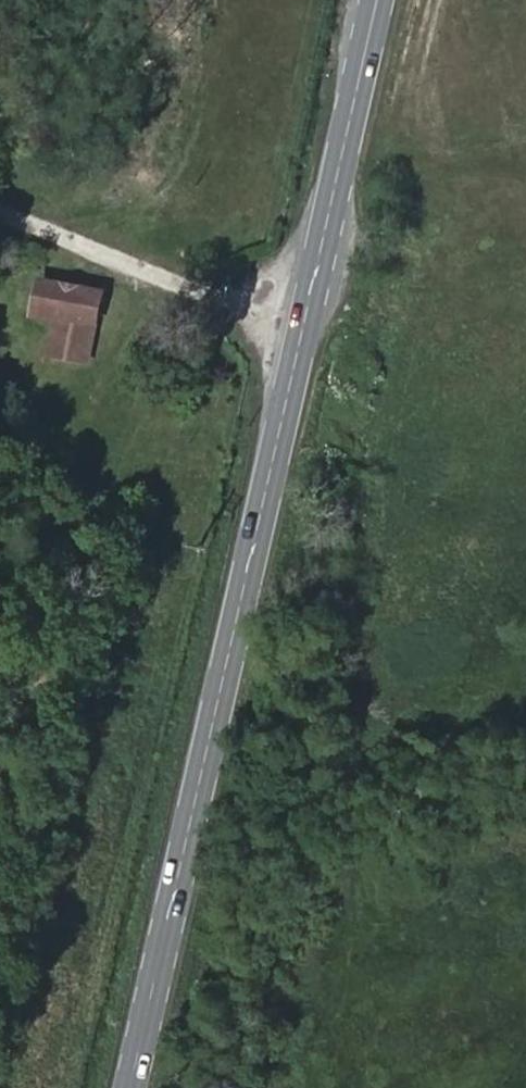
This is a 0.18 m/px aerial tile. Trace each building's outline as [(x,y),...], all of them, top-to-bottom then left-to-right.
[(88,361),(104,291),(41,277),(41,280),(17,275),(10,309),(20,311),(13,343),(88,361)]
